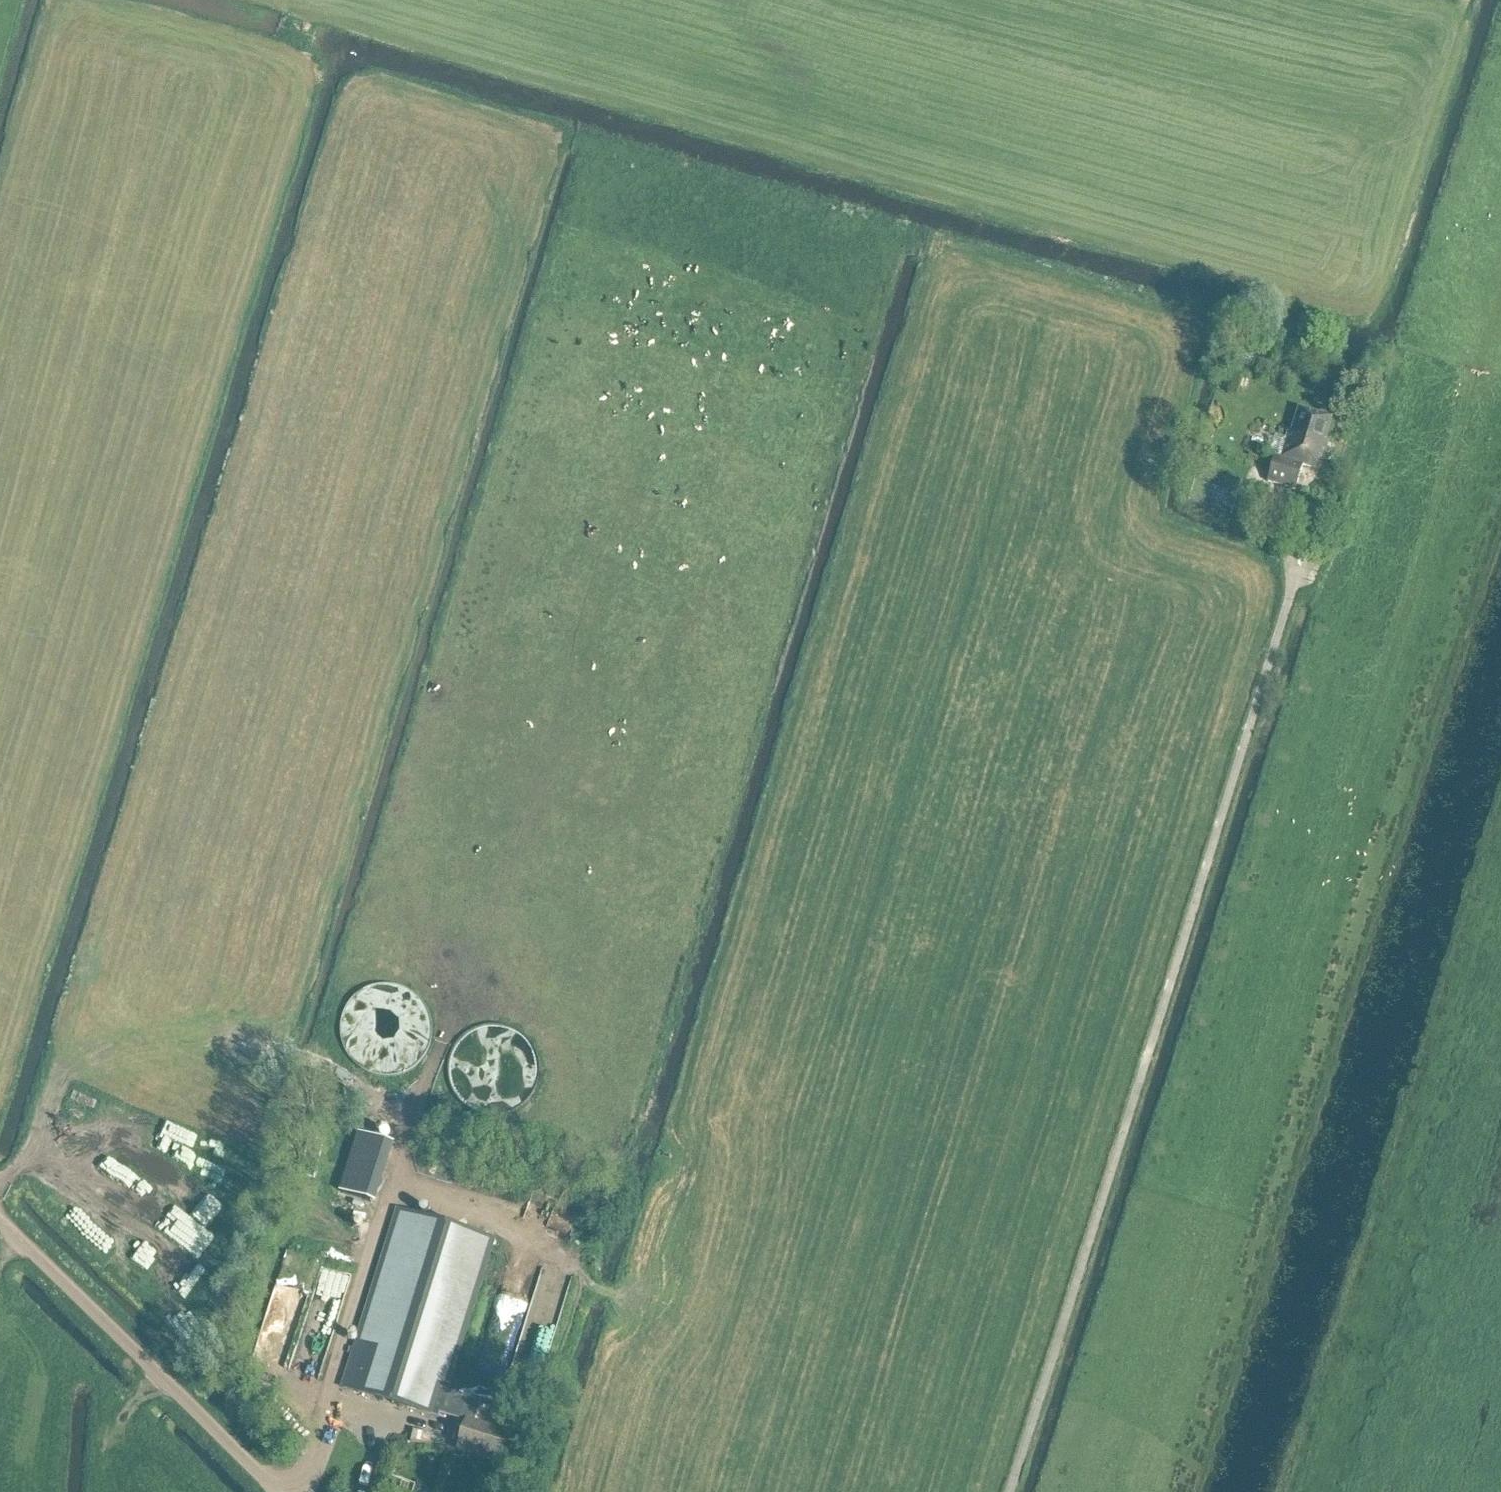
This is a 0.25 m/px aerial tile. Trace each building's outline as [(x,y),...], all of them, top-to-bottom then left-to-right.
[(1324,443),(1331,420),(1298,411),(1291,433),(1289,433),(1287,439),(1274,436),(1273,439),(1269,438),(1265,451),(1270,452),(1269,456),(1275,457),(1267,483),(1295,491),(1302,466),(1319,471),(1327,444),(1324,443)] [(350,1004),(345,1012),(343,1019),(341,1026),(341,1035),(341,1042),(343,1049),(346,1054),(349,1059),(353,1064),(359,1070),(365,1074),(372,1077),(380,1079),(389,1079),(397,1078),(405,1076),(413,1071),(420,1065),(424,1060),(427,1054),(430,1048),(431,1040),(432,1034),(431,1025),(429,1018),(426,1011),(423,1006),(418,1000),(413,996),(407,992),(401,990),(394,988),(388,987),(382,987),(376,988),(369,990),(364,993),(360,995),(355,999),(350,1004)] [(535,1089),(538,1080),(539,1074),(538,1065),(536,1057),(533,1050),(528,1042),(523,1036),(516,1032),(509,1028),(501,1026),(492,1025),(484,1026),(477,1028),(470,1032),(464,1036),(459,1042),(454,1048),(450,1055),(448,1063),(447,1072),(448,1079),(450,1088),(453,1094),(456,1100),(462,1106),(468,1111),(475,1115),(484,1117),(492,1117),(499,1117),(506,1115),(513,1112),(520,1108),(526,1103),(531,1097),(535,1089)] [(374,1204),(393,1146),(357,1135),(339,1192),(374,1204)] [(231,1197),(239,1175),(213,1166),(206,1186),(186,1179),(177,1207),(206,1217),(214,1191),(231,1197)] [(474,1424),(481,1402),(447,1392),(494,1240),(397,1210),(342,1389),(438,1419),(439,1415),(466,1423),(458,1451),(500,1464),(508,1435),(474,1424)] [(286,1252),(280,1294),(316,1299),(322,1257),(286,1252)] [(386,1490),(391,1491),(414,1491),(416,1488),(389,1479),(386,1490)]
